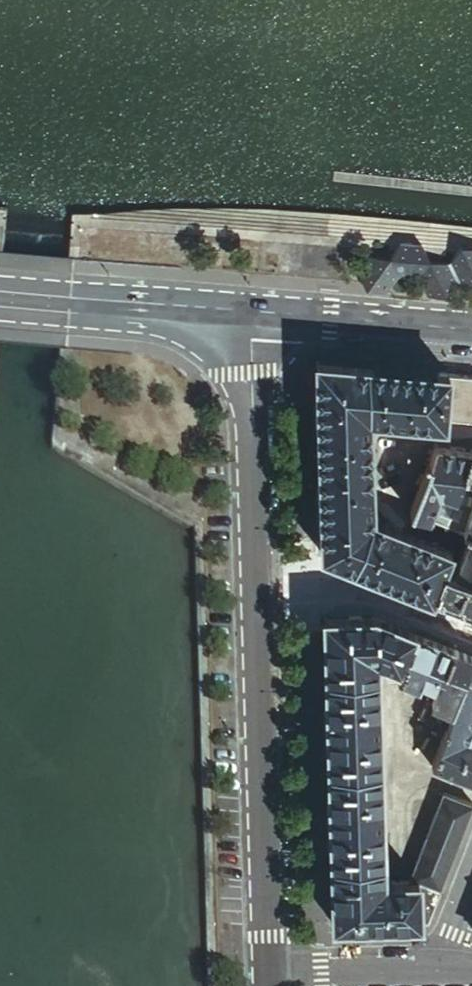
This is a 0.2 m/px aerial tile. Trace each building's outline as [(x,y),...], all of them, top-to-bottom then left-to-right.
[(372,259),(362,275),(370,293),(391,295),(400,279),(422,280),(430,298),(452,300),(463,283),(471,284),(471,250),(463,249),(453,266),(432,265),(425,245),(403,244),(394,260),(372,259)] [(446,421),(450,376),(316,365),(318,403),(319,441),(320,479),(321,518),(322,556),(432,599),(450,552),(373,522),(370,420),(445,427),(446,421)] [(450,376),(446,421),(471,423),(471,377),(450,376)] [(437,498),(456,451),(435,448),(409,513),(428,520),(437,498)] [(471,454),(471,453),(456,451),(437,498),(441,496),(454,501),(458,490),(462,480),(471,454)] [(462,480),(471,483),(471,454),(462,480)] [(458,490),(454,501),(471,507),(471,506),(471,493),(458,490)] [(437,498),(428,520),(460,532),(462,533),(471,507),(454,501),(441,496),(437,498)] [(471,507),(462,533),(471,537),(471,506),(471,507)] [(445,571),(471,581),(471,537),(462,533),(460,532),(445,571)] [(445,571),(433,600),(471,615),(471,581),(445,571)] [(376,659),(375,618),(325,620),(334,906),(334,926),(421,923),(420,882),(409,882),(383,883),(376,659)] [(414,633),(375,618),(376,659),(400,669),(414,633)] [(434,641),(414,633),(400,669),(396,678),(416,686),(419,679),(434,641)] [(419,679),(433,684),(438,674),(444,676),(454,649),(449,647),(434,641),(419,679)] [(454,649),(444,676),(433,703),(454,712),(471,667),(471,656),(454,649)] [(432,768),(471,783),(471,741),(469,740),(471,733),(471,667),(454,712),(447,731),(432,768)] [(438,674),(433,684),(430,694),(429,694),(428,694),(418,720),(447,731),(454,712),(433,703),(444,676),(438,674)] [(433,684),(419,679),(416,686),(415,688),(430,694),(433,684)] [(420,882),(441,891),(471,812),(471,804),(444,794),(409,882),(420,882)] [(429,923),(441,891),(420,882),(421,923),(429,923)]
